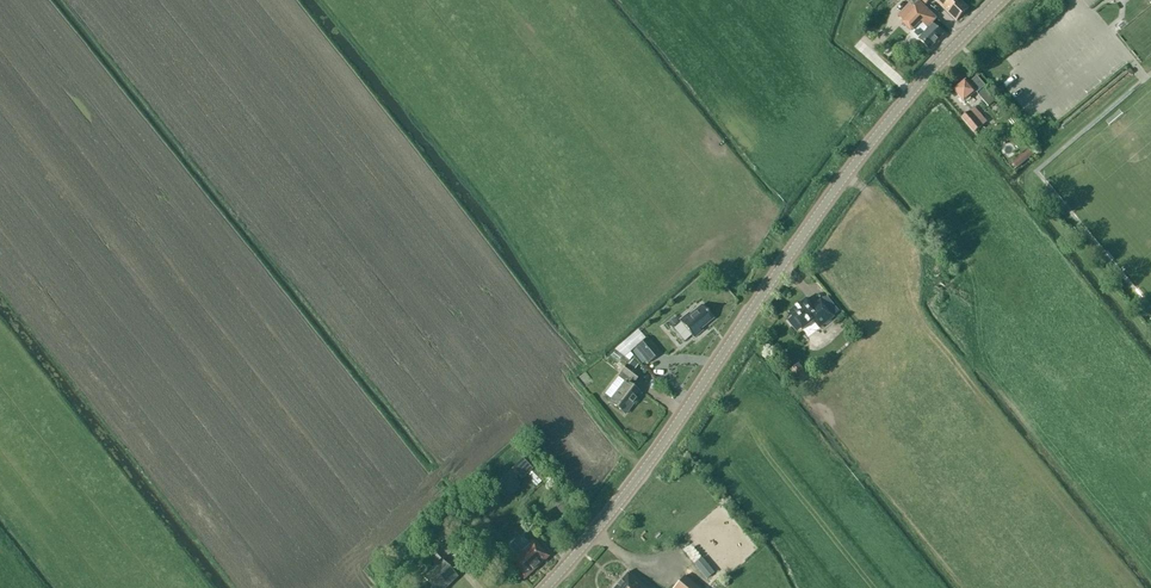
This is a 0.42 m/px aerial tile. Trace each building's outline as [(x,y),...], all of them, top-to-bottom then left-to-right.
[(956,20),(968,8),(960,1),(961,0),(936,0),(956,20)] [(910,1),(897,14),(904,21),(903,22),(919,39),(929,49),(943,34),(933,24),(931,23),(936,18),(919,1),(915,5),(910,1)] [(988,106),(995,100),(984,87),(982,88),(977,81),(971,86),(966,79),(954,90),(964,101),(976,92),(988,106)] [(961,117),(973,132),(988,120),(984,116),(982,117),(977,110),(978,109),(975,105),(961,117)] [(1011,160),(1017,167),(1033,154),(1028,147),(1011,160)] [(803,276),(806,280),(812,276),(809,272),(803,276)] [(819,328),(834,316),(820,299),(811,306),(805,298),(787,312),(798,326),(798,325),(802,329),(813,320),(819,328)] [(690,315),(688,313),(679,320),(693,338),(702,330),(701,328),(713,319),(701,305),(690,315)] [(646,338),(635,348),(648,363),(659,354),(646,338)] [(780,363),(785,370),(789,367),(784,360),(780,363)] [(790,369),(800,382),(808,375),(798,362),(790,369)] [(630,386),(633,382),(634,383),(639,375),(627,365),(621,373),(628,378),(609,403),(624,414),(640,394),(630,386)] [(528,464),(522,458),(501,478),(503,480),(504,490),(511,492),(518,488),(517,480),(517,476),(528,464)] [(744,539),(731,544),(735,557),(749,553),(744,539)] [(508,544),(499,552),(524,579),(548,557),(533,540),(517,554),(508,544)] [(445,557),(445,558),(451,553),(441,542),(436,547),(436,546),(427,554),(436,565),(423,577),(434,587),(445,587),(456,577),(441,561),(445,557)] [(628,573),(629,572),(629,571),(615,587),(646,587),(628,573)] [(684,576),(674,587),(698,587),(684,576)]
